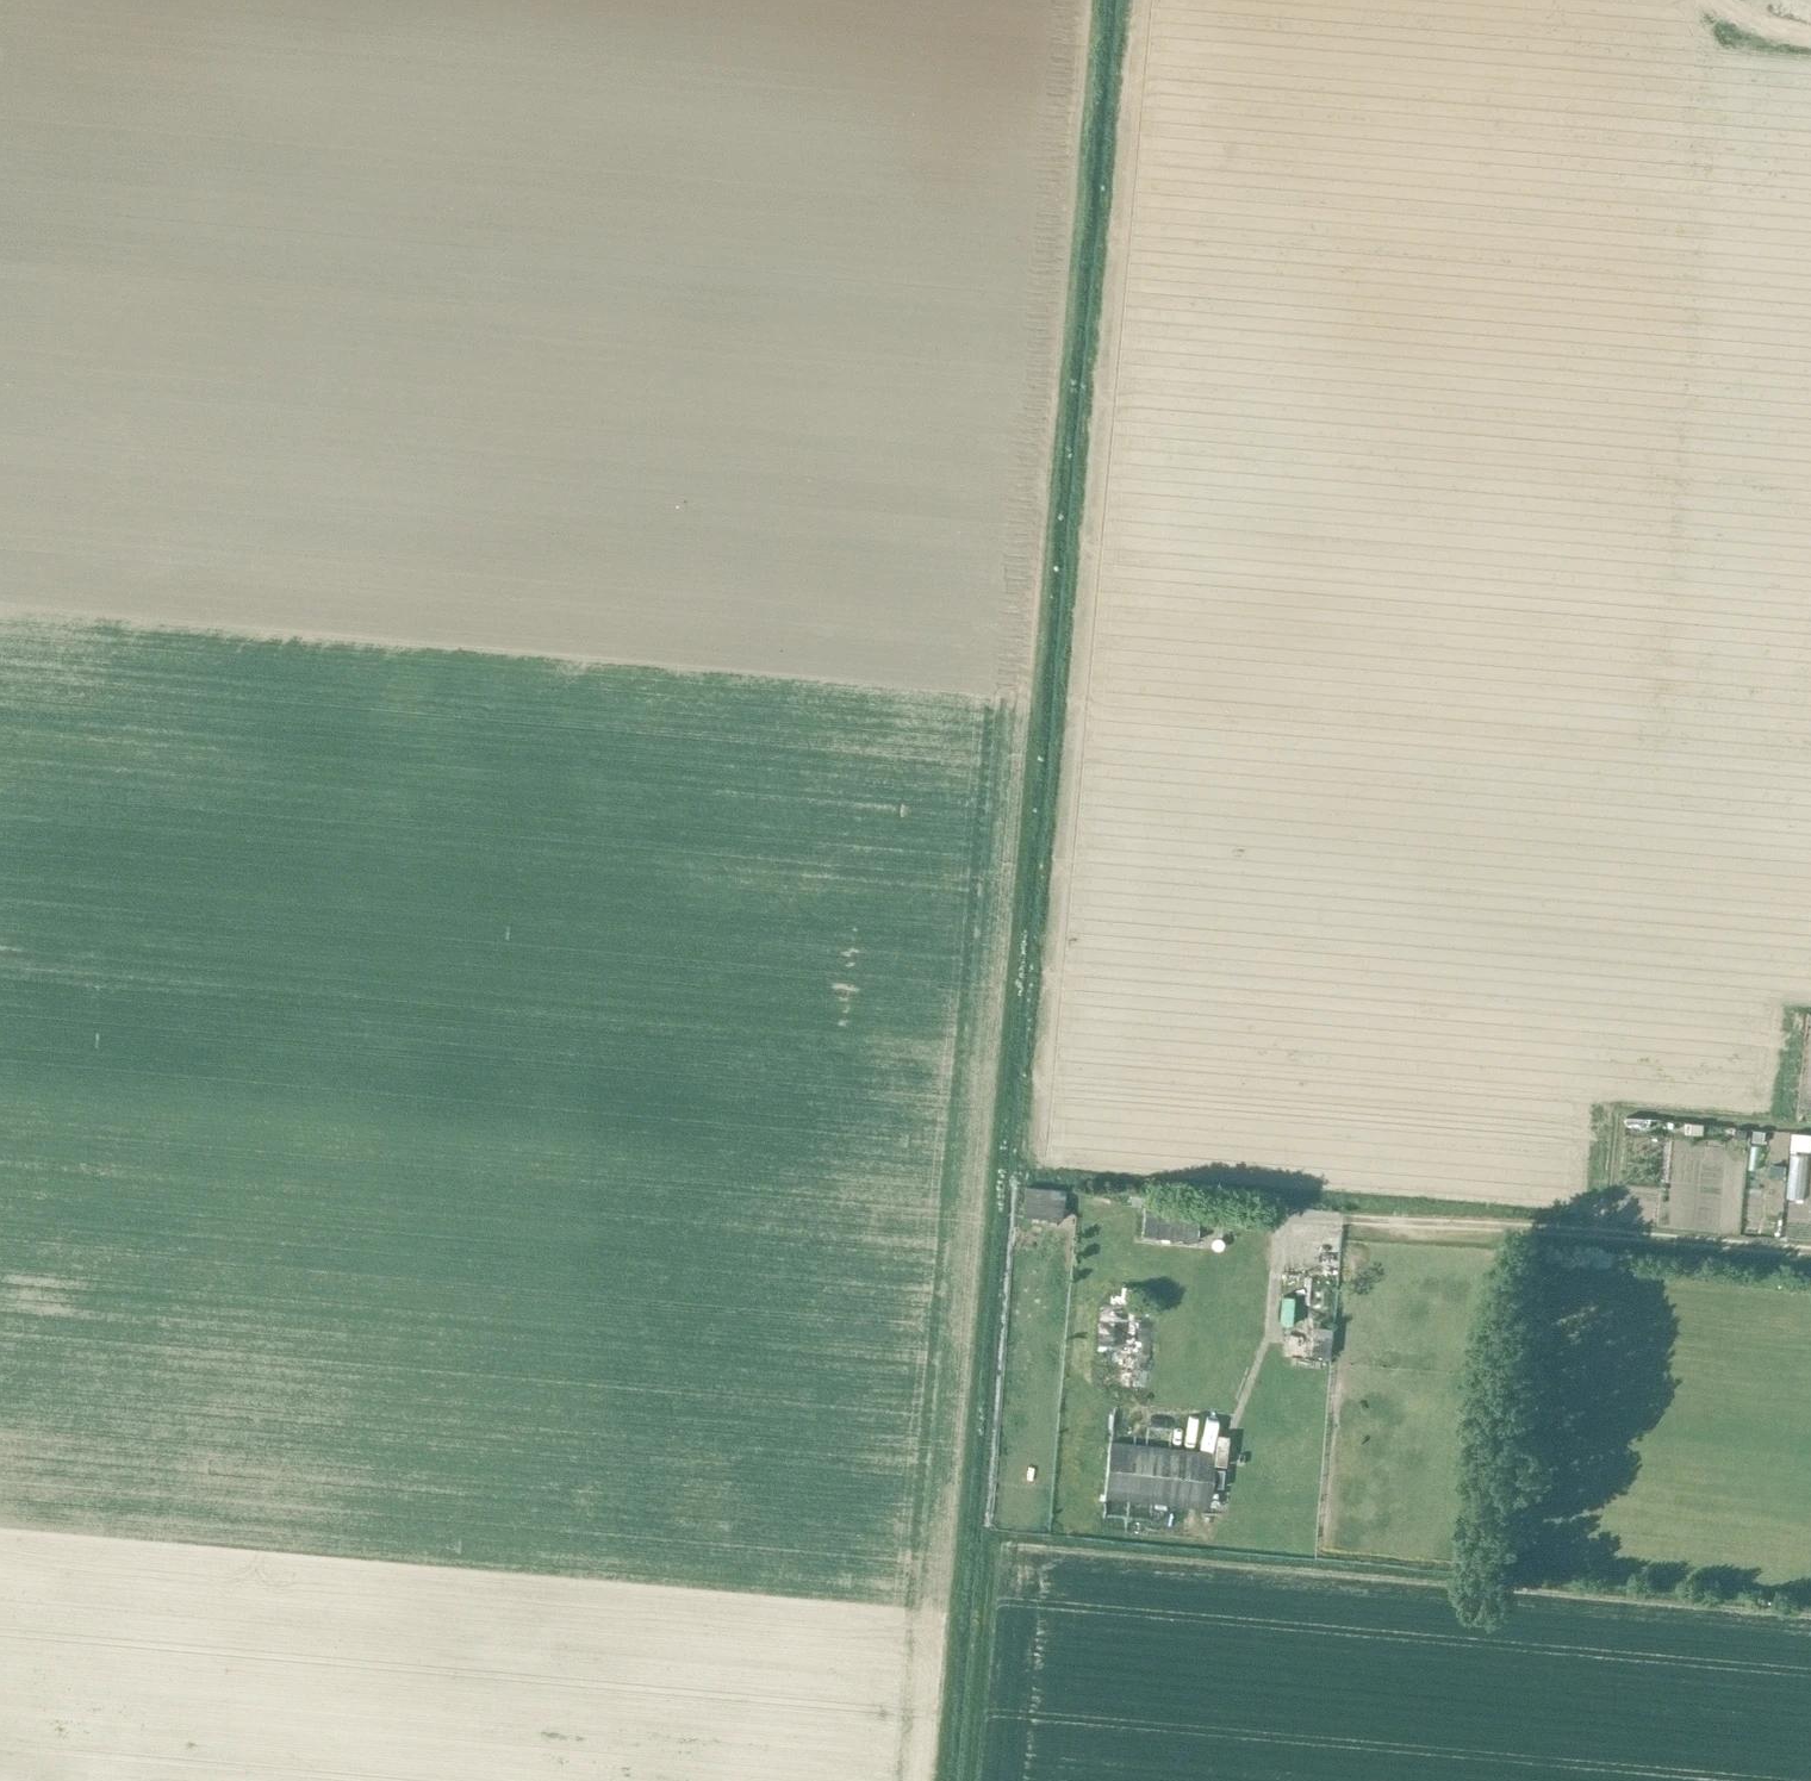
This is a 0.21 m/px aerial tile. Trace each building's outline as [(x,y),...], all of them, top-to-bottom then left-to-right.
[(1735,1129),(1734,1138),(1745,1139),(1746,1130),(1735,1129)] [(1791,1149),(1810,1150),(1810,1134),(1792,1133),(1791,1149)] [(1061,1191),(1026,1188),(1023,1216),(1059,1219),(1061,1191)] [(1127,1211),(1127,1235),(1182,1236),(1182,1212),(1127,1211)] [(1086,1379),(1133,1379),(1134,1310),(1101,1310),(1101,1329),(1086,1329),(1086,1379)] [(1110,1440),(1104,1497),(1209,1508),(1210,1500),(1211,1500),(1211,1498),(1219,1499),(1220,1492),(1212,1491),(1212,1485),(1222,1486),(1223,1470),(1213,1468),(1215,1451),(1110,1440)]
